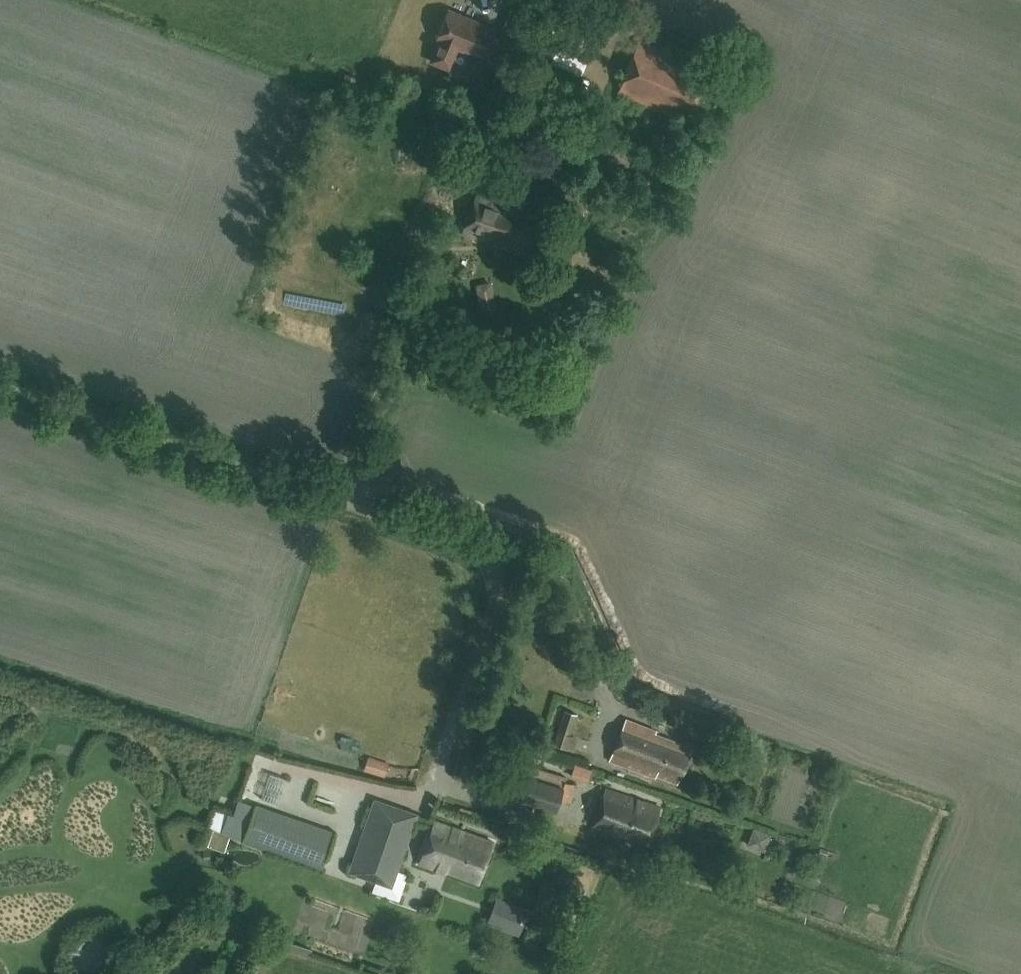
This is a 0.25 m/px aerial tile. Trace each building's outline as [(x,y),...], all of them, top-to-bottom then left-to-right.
[(537,17),(512,6),(498,40),(523,50),(537,17)] [(494,29),(448,10),(436,39),(439,41),(430,61),(447,69),(456,48),(482,59),(494,29)] [(685,60),(636,40),(615,93),(664,114),(666,110),(691,121),(709,76),(683,65),(685,60)] [(478,97),(483,82),(474,78),(468,93),(478,97)] [(495,87),(483,82),(478,97),(490,102),(495,87)] [(542,219),(475,196),(461,234),(528,258),(542,219)] [(496,310),(491,283),(475,286),(480,313),(496,310)] [(351,314),(353,302),(289,295),(288,308),(351,314)] [(577,716),(565,712),(554,745),(573,752),(578,739),(570,736),(577,716)] [(654,731),(625,720),(609,761),(654,778),(655,775),(676,783),(690,748),(653,734),(654,731)] [(372,758),(369,771),(391,776),(394,763),(372,758)] [(566,779),(517,764),(507,796),(555,811),(558,801),(570,804),(576,787),(565,783),(566,779)] [(594,779),(596,767),(578,765),(577,776),(594,779)] [(264,797),(280,803),(291,775),(275,769),(264,797)] [(660,808),(604,790),(592,829),(648,846),(660,808)] [(416,815),(375,800),(351,871),(391,885),(416,815)] [(334,833),(257,806),(256,809),(250,807),(248,812),(254,814),(244,844),(321,871),(334,833)] [(459,831),(434,822),(418,864),(428,868),(446,875),(447,872),(478,883),(492,843),(459,831)] [(527,911),(496,899),(487,924),(518,936),(527,911)] [(311,902),(307,918),(358,928),(354,948),(368,951),(375,914),(311,902)]
